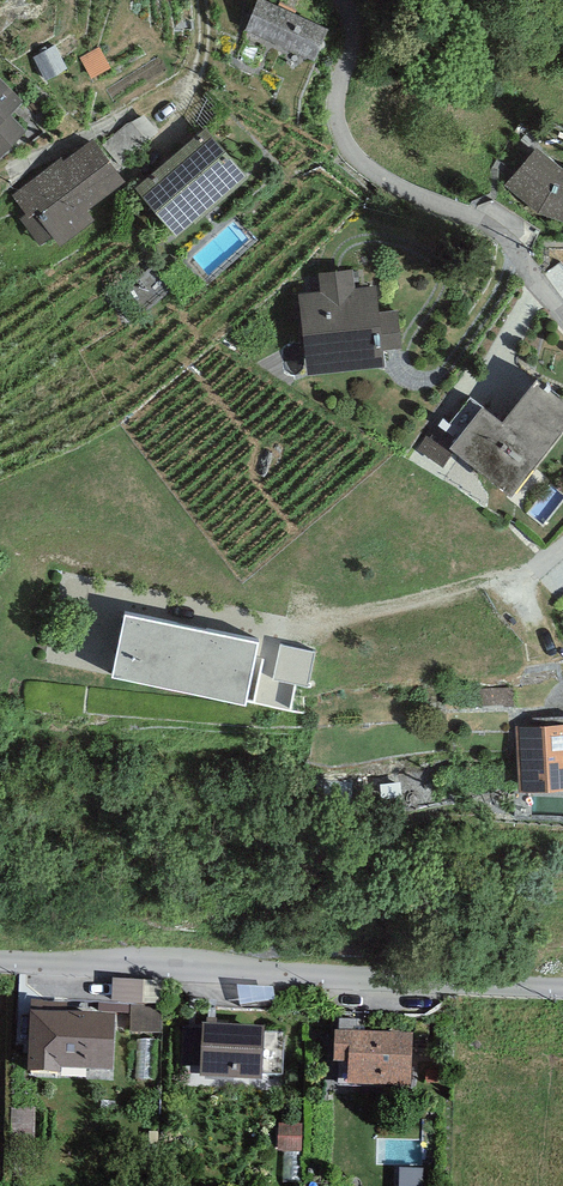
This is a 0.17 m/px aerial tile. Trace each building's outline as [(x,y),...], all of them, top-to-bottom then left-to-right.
[(265,0),(257,0),(245,29),(314,58),(328,26),(265,0)] [(56,46),(37,57),(48,77),(67,67),(56,46)] [(100,49),(82,58),(91,76),(109,66),(100,49)] [(28,130),(10,113),(23,99),(0,77),(0,159),(28,130)] [(155,133),(141,115),(106,143),(119,160),(155,133)] [(204,125),(134,186),(175,232),(245,171),(204,125)] [(125,177),(93,136),(64,159),(62,155),(13,194),(26,211),(20,215),(41,242),(53,233),(60,243),(94,217),(86,207),(125,177)] [(537,145),(504,184),(537,212),(562,221),(562,167),(537,145)] [(321,292),(299,294),(309,373),(385,364),(383,349),(402,347),(397,308),(378,310),(375,285),(354,287),(351,269),(318,273),(321,292)] [(460,407),(429,451),(489,495),(552,409),(512,380),(481,422),(460,407)] [(259,638),(125,611),(111,675),(245,703),(259,638)] [(310,692),(320,653),(284,643),(274,682),(310,692)] [(515,727),(518,790),(562,787),(562,724),(515,727)] [(161,983),(113,981),(112,1004),(131,1005),(161,1006),(161,983)] [(160,1034),(161,1006),(131,1005),(130,1034),(160,1034)] [(114,1022),(31,1017),(28,1078),(58,1080),(59,1073),(111,1076),(114,1022)] [(265,1031),(203,1029),(203,1030),(201,1066),(200,1082),(262,1085),(265,1031)] [(201,1066),(203,1030),(183,1030),(182,1066),(201,1066)] [(413,1038),(335,1036),(334,1065),(348,1065),(348,1089),(412,1091),(413,1038)] [(155,1041),(138,1040),(136,1080),(154,1080),(155,1041)] [(35,1111),(11,1110),(10,1149),(34,1150),(35,1111)] [(304,1125),(280,1124),(279,1152),(283,1152),(303,1153),(304,1125)] [(156,1148),(141,1147),(140,1166),(156,1167),(156,1148)] [(302,1184),(303,1153),(283,1152),(282,1183),(302,1184)] [(400,1170),(399,1185),(426,1185),(427,1170),(400,1170)]
